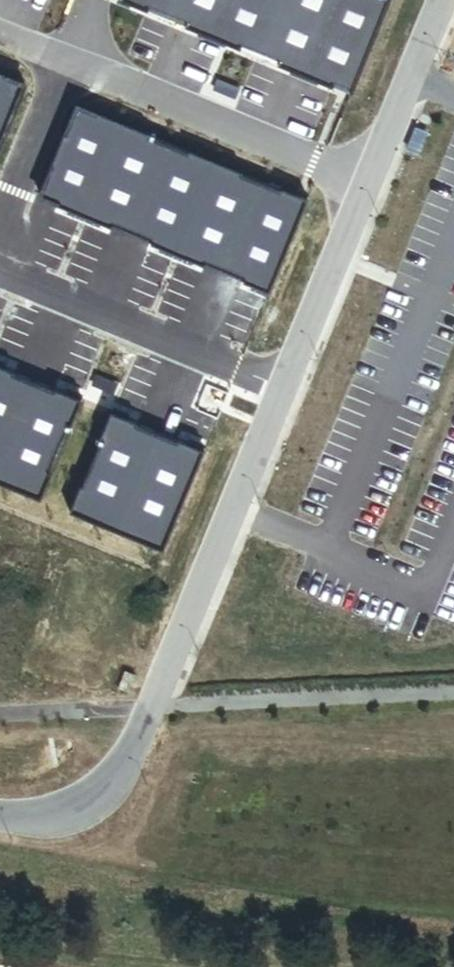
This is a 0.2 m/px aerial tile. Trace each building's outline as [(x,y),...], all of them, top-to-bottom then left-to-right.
[(118,2),(347,95),(382,0),(119,0),(118,2)] [(0,74),(0,150),(27,85),(0,74)] [(309,198),(78,103),(42,190),(273,285),(309,198)] [(39,491),(78,396),(0,363),(0,475),(39,491)] [(113,410),(73,505),(165,543),(204,447),(113,410)] [(136,673),(126,668),(119,686),(129,690),(136,673)]
